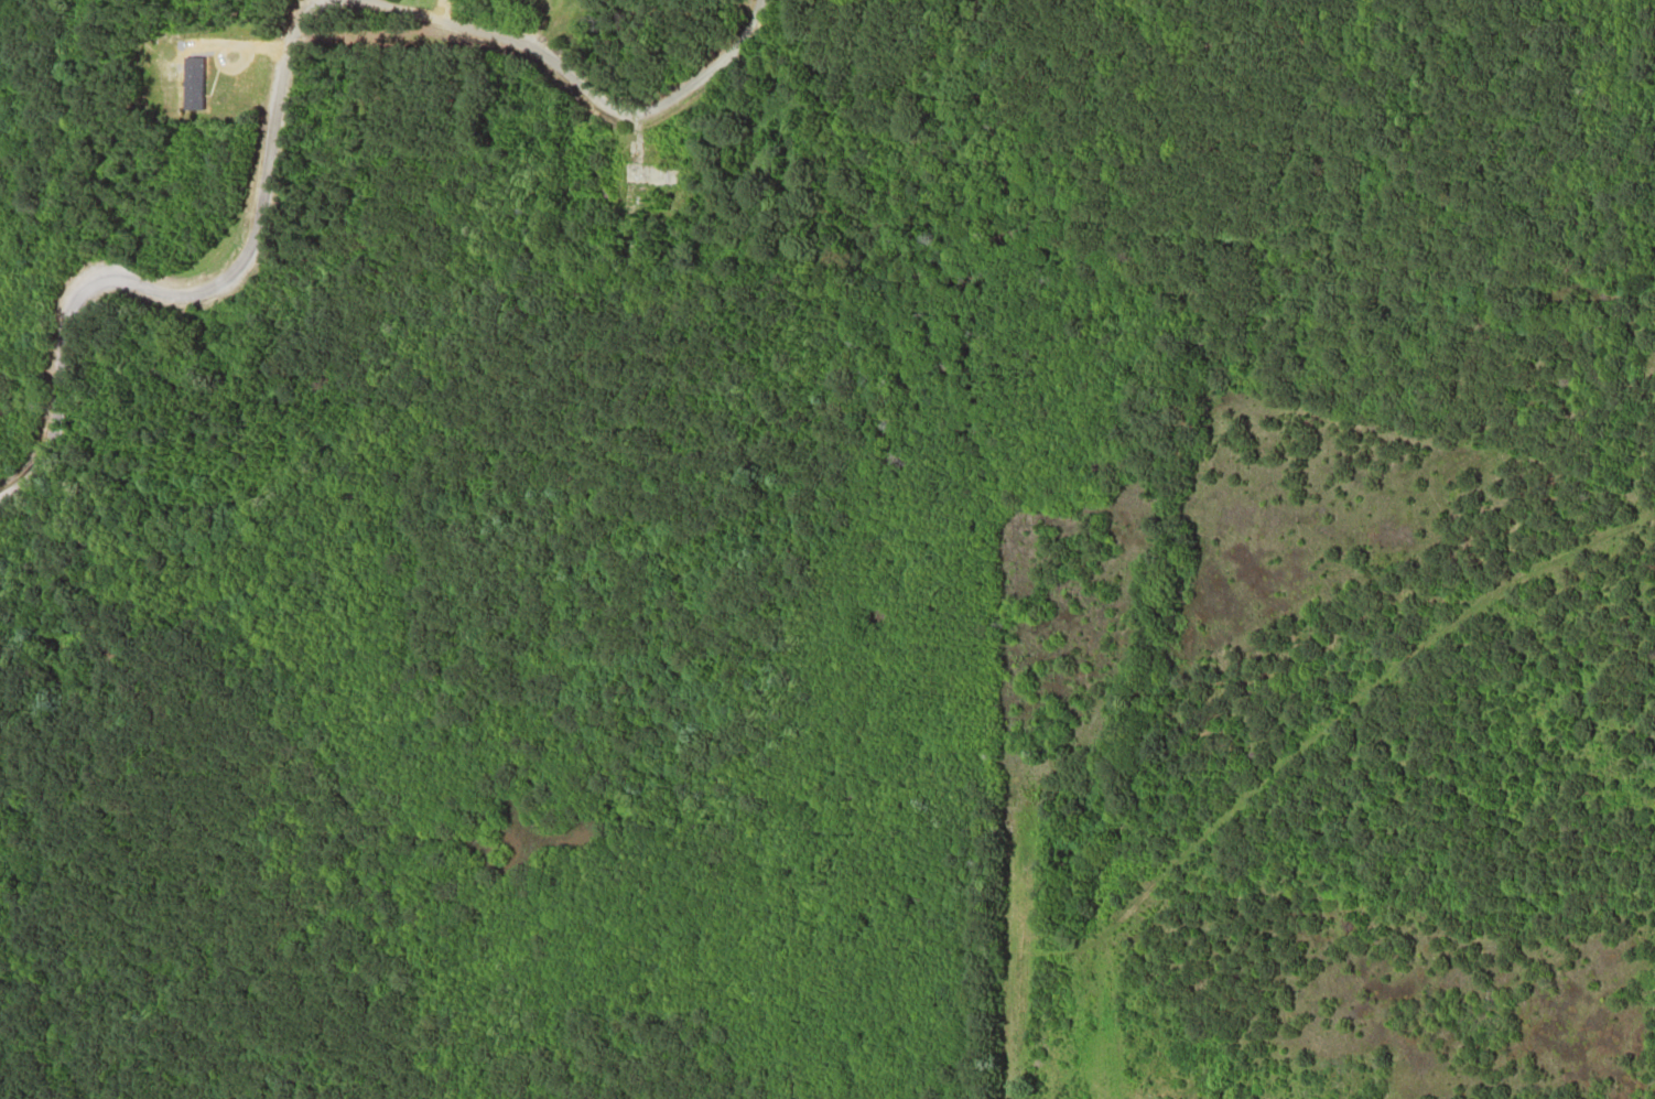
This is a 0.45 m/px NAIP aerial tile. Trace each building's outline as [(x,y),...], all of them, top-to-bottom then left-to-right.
[(677,172),(620,166),(617,191),(675,196),(677,172)]
